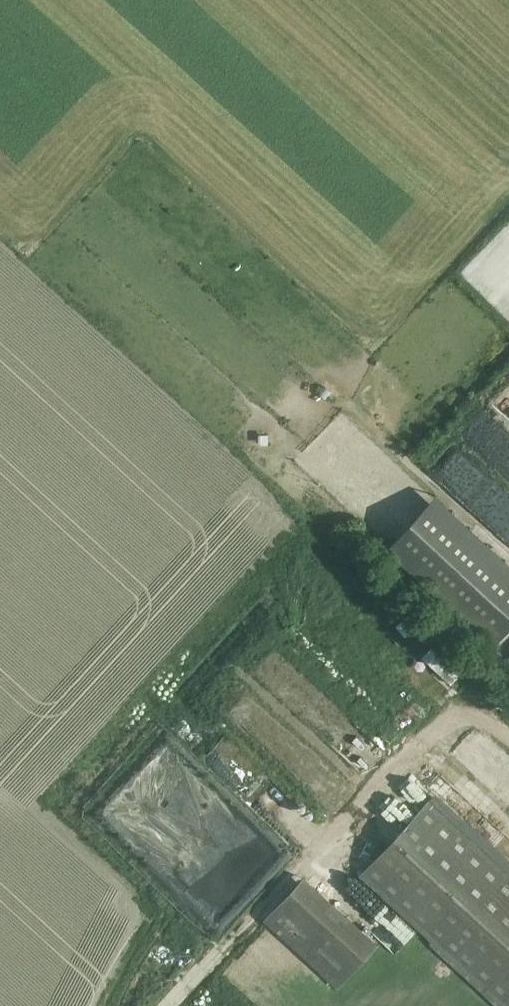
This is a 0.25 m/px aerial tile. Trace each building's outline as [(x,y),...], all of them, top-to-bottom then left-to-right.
[(496,409),(508,416),(508,384),(496,409)] [(491,412),(471,429),(508,474),(508,434),(491,412)] [(435,471),(472,512),(490,495),(452,455),(435,471)] [(291,766),(327,800),(340,786),(304,752),(291,766)] [(191,791),(200,778),(190,771),(181,784),(191,791)] [(503,1005),(508,1005),(508,875),(430,802),(362,876),(503,1005)]
